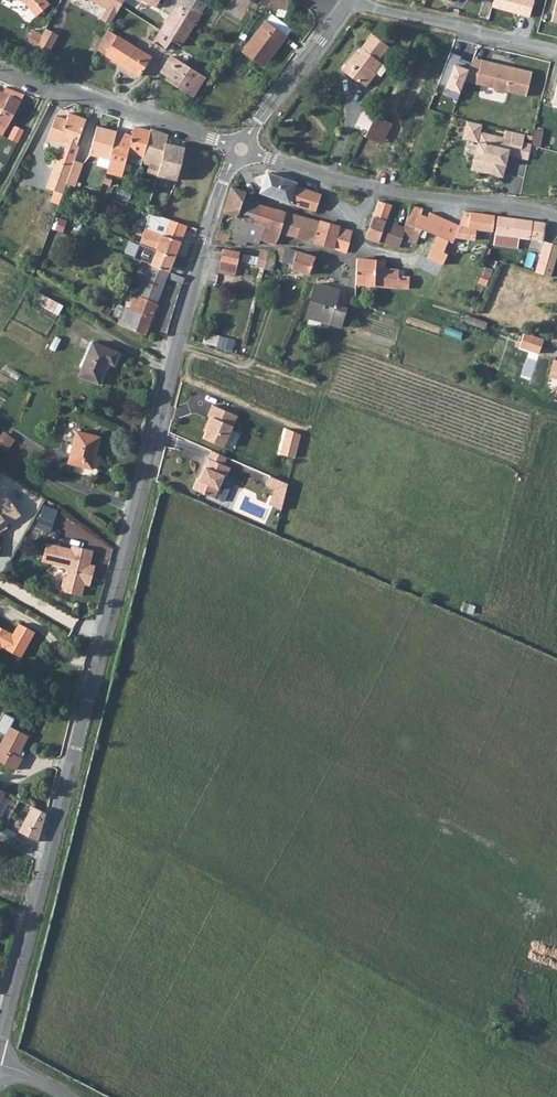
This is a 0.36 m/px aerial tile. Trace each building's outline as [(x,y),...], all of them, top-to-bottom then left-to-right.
[(28,3),(34,10),(40,4),(44,0),(21,0),(28,3)] [(53,4),(49,0),(44,0),(40,4),(34,10),(40,16),(49,7),(53,4)] [(116,0),(91,0),(95,2),(110,10),(116,0)] [(158,8),(162,0),(141,0),(158,8)] [(194,6),(184,0),(182,0),(155,43),(168,50),(174,40),(194,6)] [(546,0),(540,0),(538,9),(544,10),(546,0)] [(194,6),(174,40),(184,46),(204,13),(194,6)] [(289,37),(267,21),(244,53),(265,69),(289,37)] [(52,54),(61,34),(47,29),(45,34),(35,30),(29,44),(52,54)] [(109,31),(99,50),(108,56),(119,38),(109,31)] [(374,34),(363,48),(366,50),(362,55),(359,52),(351,62),(358,68),(352,76),(359,81),(360,79),(369,86),(379,73),(377,71),(384,63),(380,60),(390,46),(374,34)] [(153,56),(120,37),(119,38),(108,56),(108,57),(141,76),(153,56)] [(207,78),(173,57),(163,72),(170,77),(168,80),(195,96),(207,78)] [(482,84),(488,60),(472,57),(463,81),(482,84)] [(538,72),(488,60),(482,84),(500,88),(502,92),(509,93),(512,91),(532,96),(538,72)] [(19,109),(8,103),(12,96),(0,91),(0,133),(5,136),(19,109)] [(12,96),(8,103),(19,109),(22,101),(12,96)] [(371,130),(378,115),(365,109),(358,124),(371,130)] [(51,180),(62,183),(60,190),(66,193),(69,183),(77,160),(83,145),(82,145),(90,118),(72,112),(70,119),(59,115),(52,137),(64,142),(68,131),(76,134),(73,144),(70,143),(67,152),(61,154),(51,180)] [(371,130),(368,137),(384,144),(394,122),(378,115),(371,130)] [(463,138),(482,142),(484,132),(485,124),(467,120),(463,138)] [(111,159),(119,131),(100,125),(92,154),(111,159)] [(111,159),(109,172),(124,176),(130,153),(145,157),(152,131),(136,126),(134,134),(119,131),(111,159)] [(152,164),(150,173),(160,175),(168,142),(170,135),(153,128),(152,131),(145,157),(144,162),(152,164)] [(64,142),(70,143),(73,144),(76,134),(68,131),(64,142)] [(530,134),(517,131),(515,140),(484,132),(482,142),(475,170),(506,177),(512,155),(524,158),(528,143),(530,134)] [(475,155),(479,143),(470,141),(467,153),(475,155)] [(168,142),(160,175),(179,180),(187,147),(168,142)] [(528,143),(524,158),(532,159),(536,144),(528,143)] [(77,160),(69,183),(77,186),(86,163),(77,160)] [(305,185),(269,172),(262,193),(269,196),(286,202),(302,206),(319,210),(324,194),(304,189),(305,185)] [(407,197),(414,181),(399,175),(394,191),(407,197)] [(49,187),(60,190),(62,183),(51,180),(49,187)] [(226,212),(240,217),(246,200),(249,191),(234,186),(226,212)] [(249,222),(255,224),(261,204),(246,200),(240,217),(239,219),(249,222)] [(381,201),(370,237),(382,241),(387,222),(389,222),(394,205),(381,201)] [(261,204),(255,224),(266,228),(263,240),(278,244),(282,233),(316,242),(322,221),(261,204)] [(413,205),(408,223),(419,227),(423,213),(424,208),(413,205)] [(167,233),(184,240),(190,224),(164,217),(147,211),(145,216),(170,225),(167,233)] [(426,231),(431,233),(450,241),(455,243),(457,236),(476,239),(478,228),(493,231),(496,215),(466,211),(462,225),(432,212),(431,216),(426,231)] [(431,216),(423,213),(419,227),(408,223),(408,228),(405,239),(420,243),(424,230),(426,231),(431,216)] [(499,216),(497,234),(545,240),(547,223),(499,216)] [(250,240),(246,234),(249,222),(239,219),(236,231),(233,242),(248,246),(250,242),(250,240)] [(316,242),(335,248),(341,227),(322,221),(316,242)] [(263,240),(266,228),(255,224),(249,222),(246,234),(250,240),(250,242),(261,245),(263,240)] [(408,228),(389,222),(387,222),(382,241),(402,247),(405,239),(408,228)] [(555,246),(556,236),(556,224),(547,223),(545,240),(544,244),(555,246)] [(236,231),(222,226),(219,238),(233,242),(236,231)] [(151,244),(161,248),(167,233),(148,227),(146,231),(155,234),(151,244)] [(357,231),(341,227),(335,248),(351,252),(357,231)] [(151,236),(139,231),(136,238),(148,243),(151,236)] [(161,248),(178,254),(184,240),(167,233),(161,248)] [(445,252),(450,241),(431,233),(425,243),(445,252)] [(416,260),(437,270),(445,252),(425,243),(416,260)] [(145,259),(172,269),(178,254),(161,248),(151,244),(145,259)] [(220,262),(236,267),(240,252),(224,248),(220,262)] [(293,264),(292,267),(312,273),(317,257),(290,249),(282,250),(280,256),(282,261),(293,264)] [(272,254),(270,260),(269,267),(275,269),(276,264),(277,259),(277,255),(272,254)] [(359,258),(359,269),(358,284),(377,285),(377,269),(386,269),(387,259),(359,258)] [(127,305),(120,323),(147,333),(169,276),(185,282),(187,275),(172,269),(145,259),(140,271),(144,272),(135,292),(138,293),(133,307),(127,305)] [(218,269),(235,273),(236,267),(220,262),(218,269)] [(386,269),(377,269),(377,285),(412,286),(412,276),(401,275),(401,270),(386,269)] [(341,290),(318,283),(307,317),(342,327),(347,308),(337,305),(341,290)] [(60,317),(65,305),(45,295),(39,307),(60,317)] [(443,333),(460,339),(462,332),(446,326),(443,333)] [(541,338),(521,332),(517,345),(537,353),(541,338)] [(81,376),(102,384),(111,362),(115,364),(120,352),(96,342),(81,376)] [(224,446),(237,415),(212,404),(207,414),(212,416),(203,437),(224,446)] [(4,444),(12,433),(7,429),(0,439),(0,442),(4,444)] [(295,456),(301,435),(288,429),(281,453),(295,456)] [(78,432),(70,462),(94,469),(102,437),(78,432)] [(4,444),(9,449),(18,437),(12,433),(4,444)] [(209,456),(223,463),(227,455),(212,449),(209,456)] [(231,466),(223,463),(209,456),(208,456),(194,487),(215,497),(225,474),(227,475),(231,466)] [(276,488),(272,497),(283,503),(288,483),(271,475),(267,484),(276,488)] [(0,497),(0,539),(1,530),(0,529),(4,526),(6,528),(10,526),(8,524),(23,514),(8,492),(0,497)] [(283,503),(272,497),(270,502),(282,508),(283,503)] [(52,532),(58,516),(44,510),(38,526),(52,532)] [(84,595),(87,584),(89,577),(94,578),(98,565),(92,563),(96,549),(77,544),(76,548),(49,541),(44,559),(67,565),(71,573),(66,576),(63,585),(68,591),(84,595)] [(2,648),(3,646),(23,657),(36,631),(21,622),(14,635),(10,633),(11,631),(0,624),(0,648),(2,648)] [(0,727),(0,735),(2,736),(8,722),(4,720),(0,727)] [(8,722),(2,736),(4,737),(3,740),(20,750),(28,733),(8,722)] [(3,740),(0,745),(0,759),(17,768),(23,756),(18,753),(20,750),(3,740)] [(28,805),(16,831),(36,841),(45,813),(28,805)]
